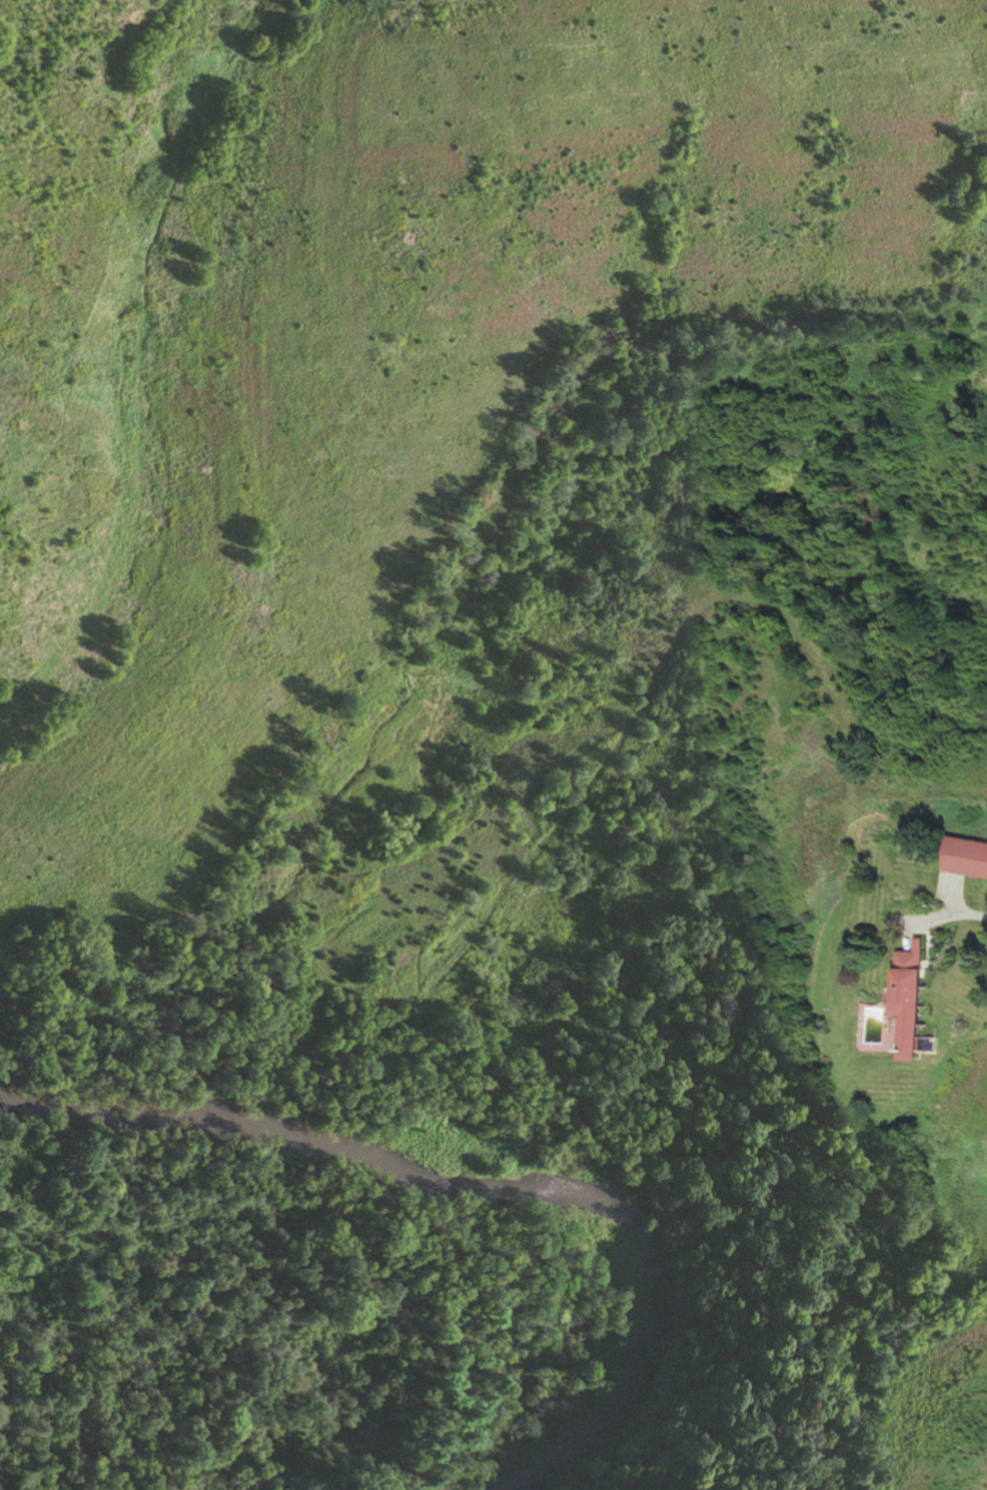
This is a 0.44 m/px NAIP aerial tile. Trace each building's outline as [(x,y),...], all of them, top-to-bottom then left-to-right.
[(957,836),(951,871),(986,877),(986,840),(957,836)] [(900,1016),(910,1016),(910,1060),(927,1060),(928,937),(919,937),(919,950),(900,950),(900,1016)]
